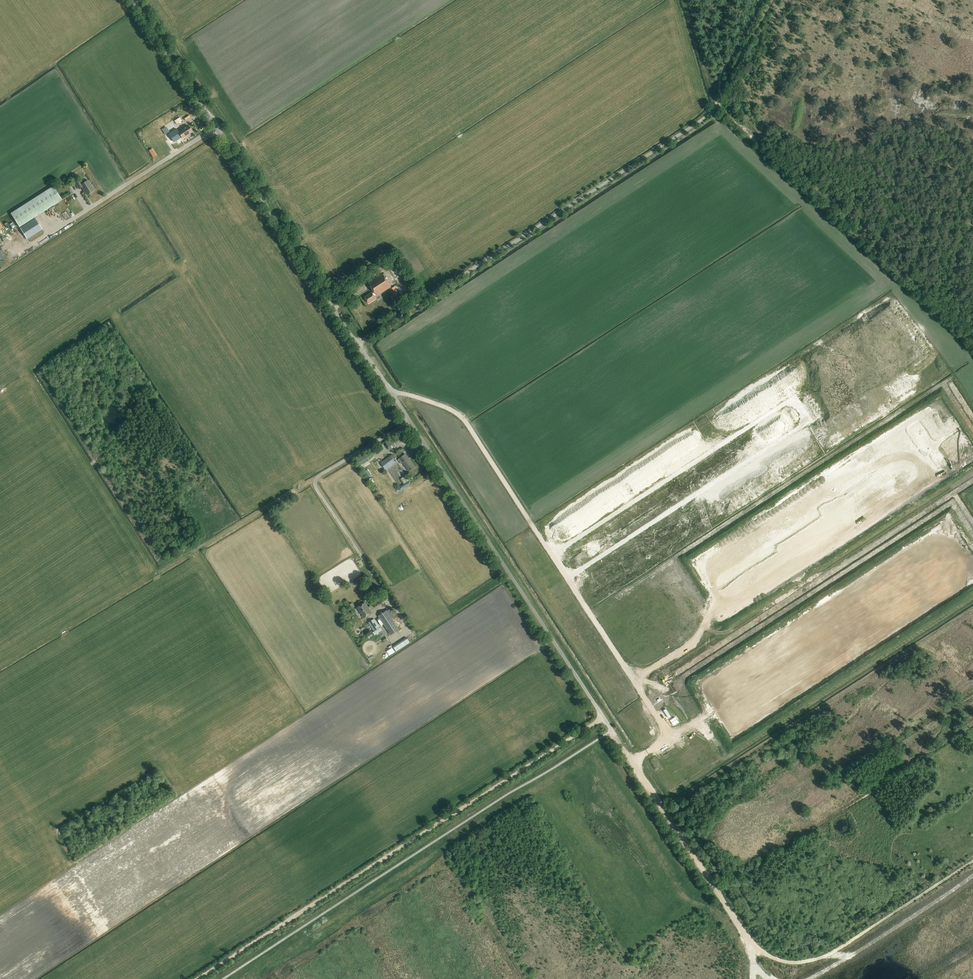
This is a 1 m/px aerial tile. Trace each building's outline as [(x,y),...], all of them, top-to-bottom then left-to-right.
[(171,128),(182,121),(180,118),(169,124),(171,128)] [(188,126),(179,132),(183,138),(192,132),(188,126)] [(178,132),(176,128),(170,132),(165,135),(171,144),(182,137),(182,138),(183,138),(179,132),(178,132)] [(80,181),(75,184),(79,189),(82,187),(86,195),(94,190),(88,180),(82,184),(80,181)] [(11,214),(19,227),(62,200),(53,186),(11,214)] [(20,228),(27,239),(42,230),(35,218),(20,228)] [(2,226),(0,222),(0,238),(3,242),(10,237),(5,230),(10,226),(8,223),(2,226)] [(374,291),(372,292),(365,297),(369,303),(376,298),(375,297),(377,296),(389,288),(390,289),(389,290),(394,298),(400,294),(395,286),(392,288),(391,287),(382,273),(368,282),(374,291)] [(407,439),(403,433),(386,443),(390,449),(407,439)] [(372,456),(379,452),(376,448),(361,457),(364,461),(368,459),(373,457),(372,456)] [(401,464),(403,463),(409,472),(415,467),(410,461),(409,461),(404,455),(398,460),(401,464)] [(396,462),(391,456),(381,463),(386,470),(396,462)] [(413,489),(416,493),(422,489),(419,485),(413,489)] [(403,495),(396,500),(399,505),(406,500),(403,495)] [(358,596),(352,600),(355,605),(356,604),(357,606),(365,602),(363,599),(361,600),(358,596)] [(357,608),(364,618),(372,613),(365,602),(357,608)] [(399,629),(389,614),(391,613),(389,609),(379,616),(391,635),(399,629)] [(376,634),(382,630),(374,619),(368,622),(376,634)] [(399,643),(393,647),(396,652),(402,648),(399,643)]
